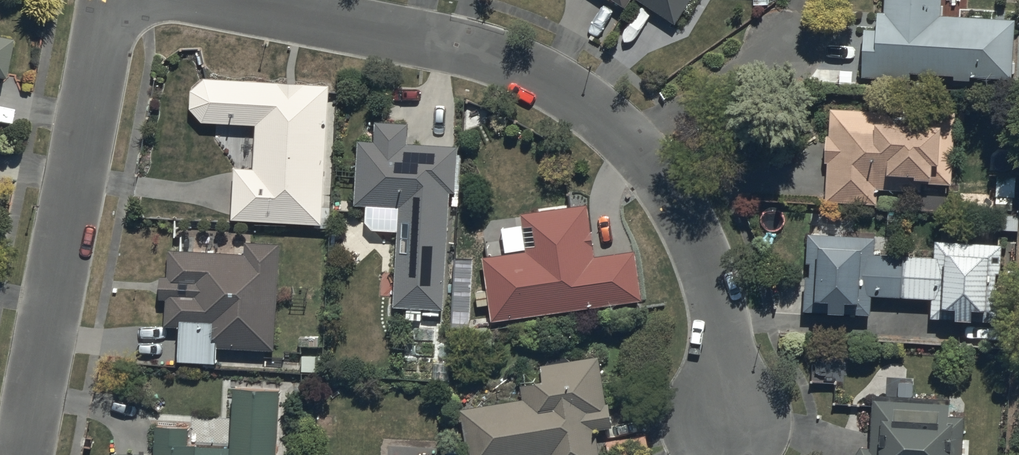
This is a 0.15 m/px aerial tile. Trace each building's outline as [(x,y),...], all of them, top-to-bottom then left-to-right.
[(638,3),(679,26),(697,0),(639,0),(638,3)] [(857,73),(1005,80),(1009,0),(861,0),(857,73)] [(329,86),(190,79),(190,122),(249,132),(241,219),(319,224),(329,86)] [(957,117),(830,112),(825,197),(954,202),(957,117)] [(456,136),(361,130),(357,204),(398,210),(392,310),(445,313),(456,136)] [(525,255),(485,260),(493,321),(643,301),(636,252),(595,257),(588,209),(520,218),(525,255)] [(875,241),(812,233),(808,308),(871,316),(877,299),(933,299),(928,322),(993,324),(1002,247),(941,243),(937,260),(874,254),(875,241)] [(274,349),(278,242),(243,241),(243,251),(167,249),(166,275),(159,275),(158,297),(164,297),(163,324),(177,325),(176,360),(217,361),(217,347),(274,349)] [(450,402),(457,454),(614,454),(601,361),(450,402)] [(279,390),(230,393),(232,445),(111,441),(112,454),(277,454),(279,390)] [(868,396),(844,454),(959,454),(961,402),(868,396)]
